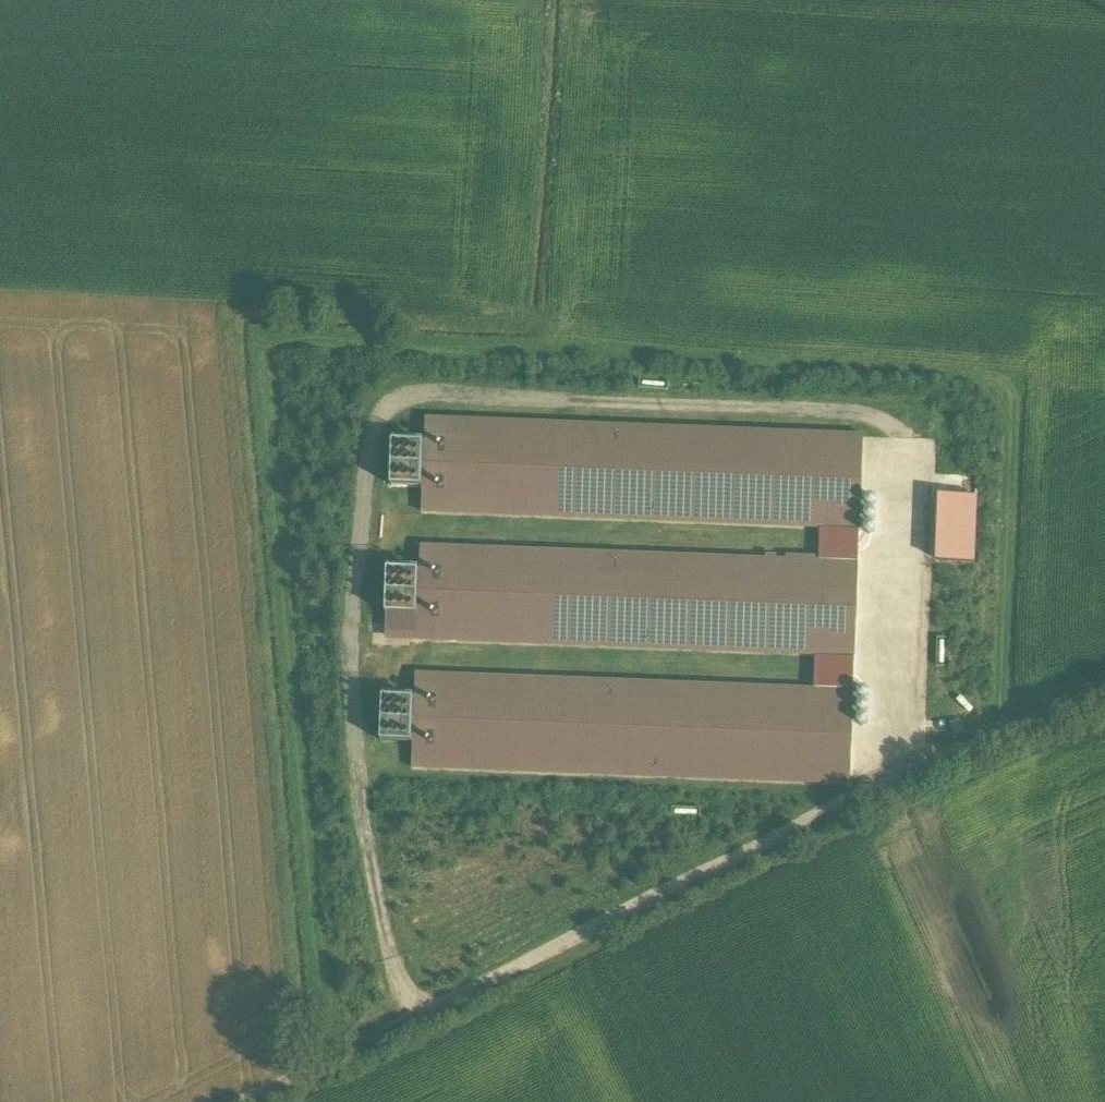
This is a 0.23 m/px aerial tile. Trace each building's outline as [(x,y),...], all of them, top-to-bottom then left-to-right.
[(423,486),(422,512),(858,529),(862,434),(422,417),(421,442),(388,441),(386,485),(423,486)] [(925,496),(924,563),(969,563),(969,496),(925,496)] [(416,615),(415,642),(854,657),(857,561),(417,546),(417,571),(384,570),(382,614),(416,615)] [(412,742),(411,768),(848,786),(852,690),(412,673),(411,699),(380,698),(379,741),(412,742)]
